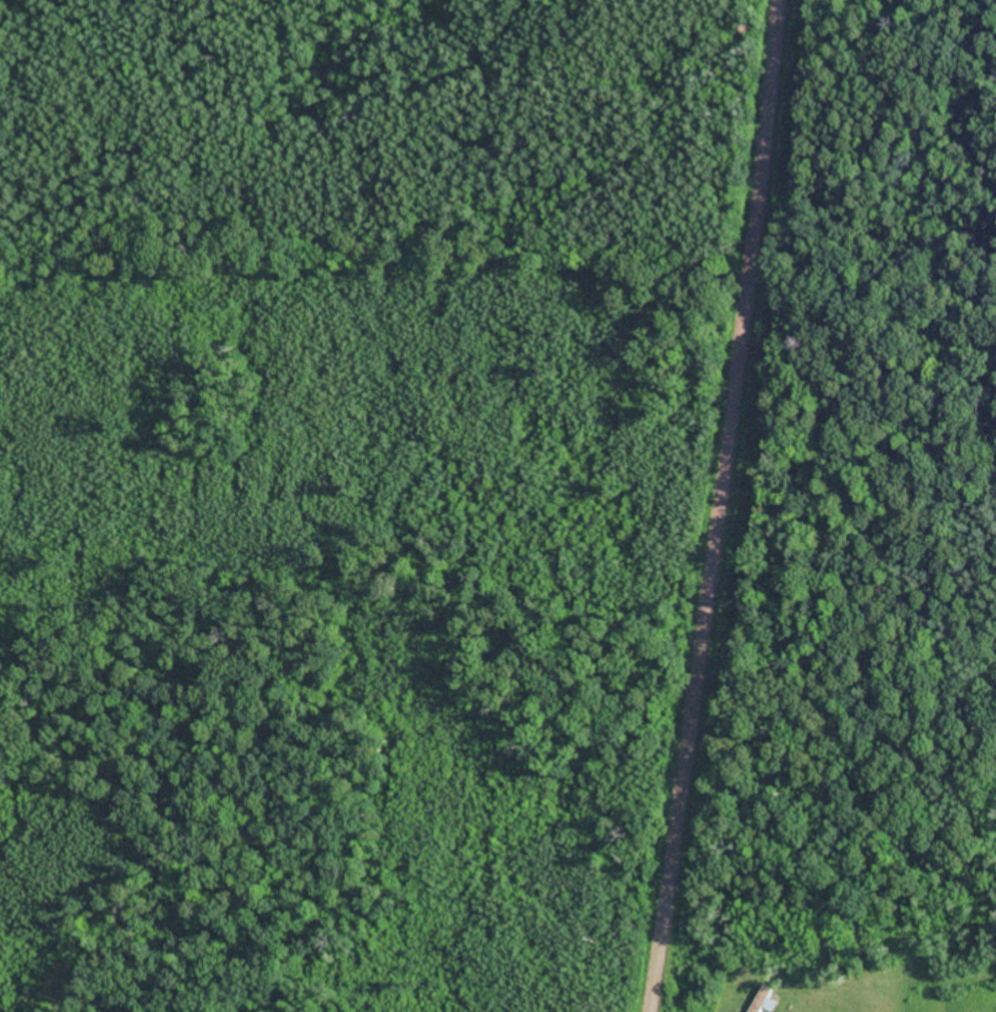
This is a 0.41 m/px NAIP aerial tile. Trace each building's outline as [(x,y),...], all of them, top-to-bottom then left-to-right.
[(761,1011),(773,1011),(779,999),(758,989),(747,1011),(760,1011),(761,1011)]
